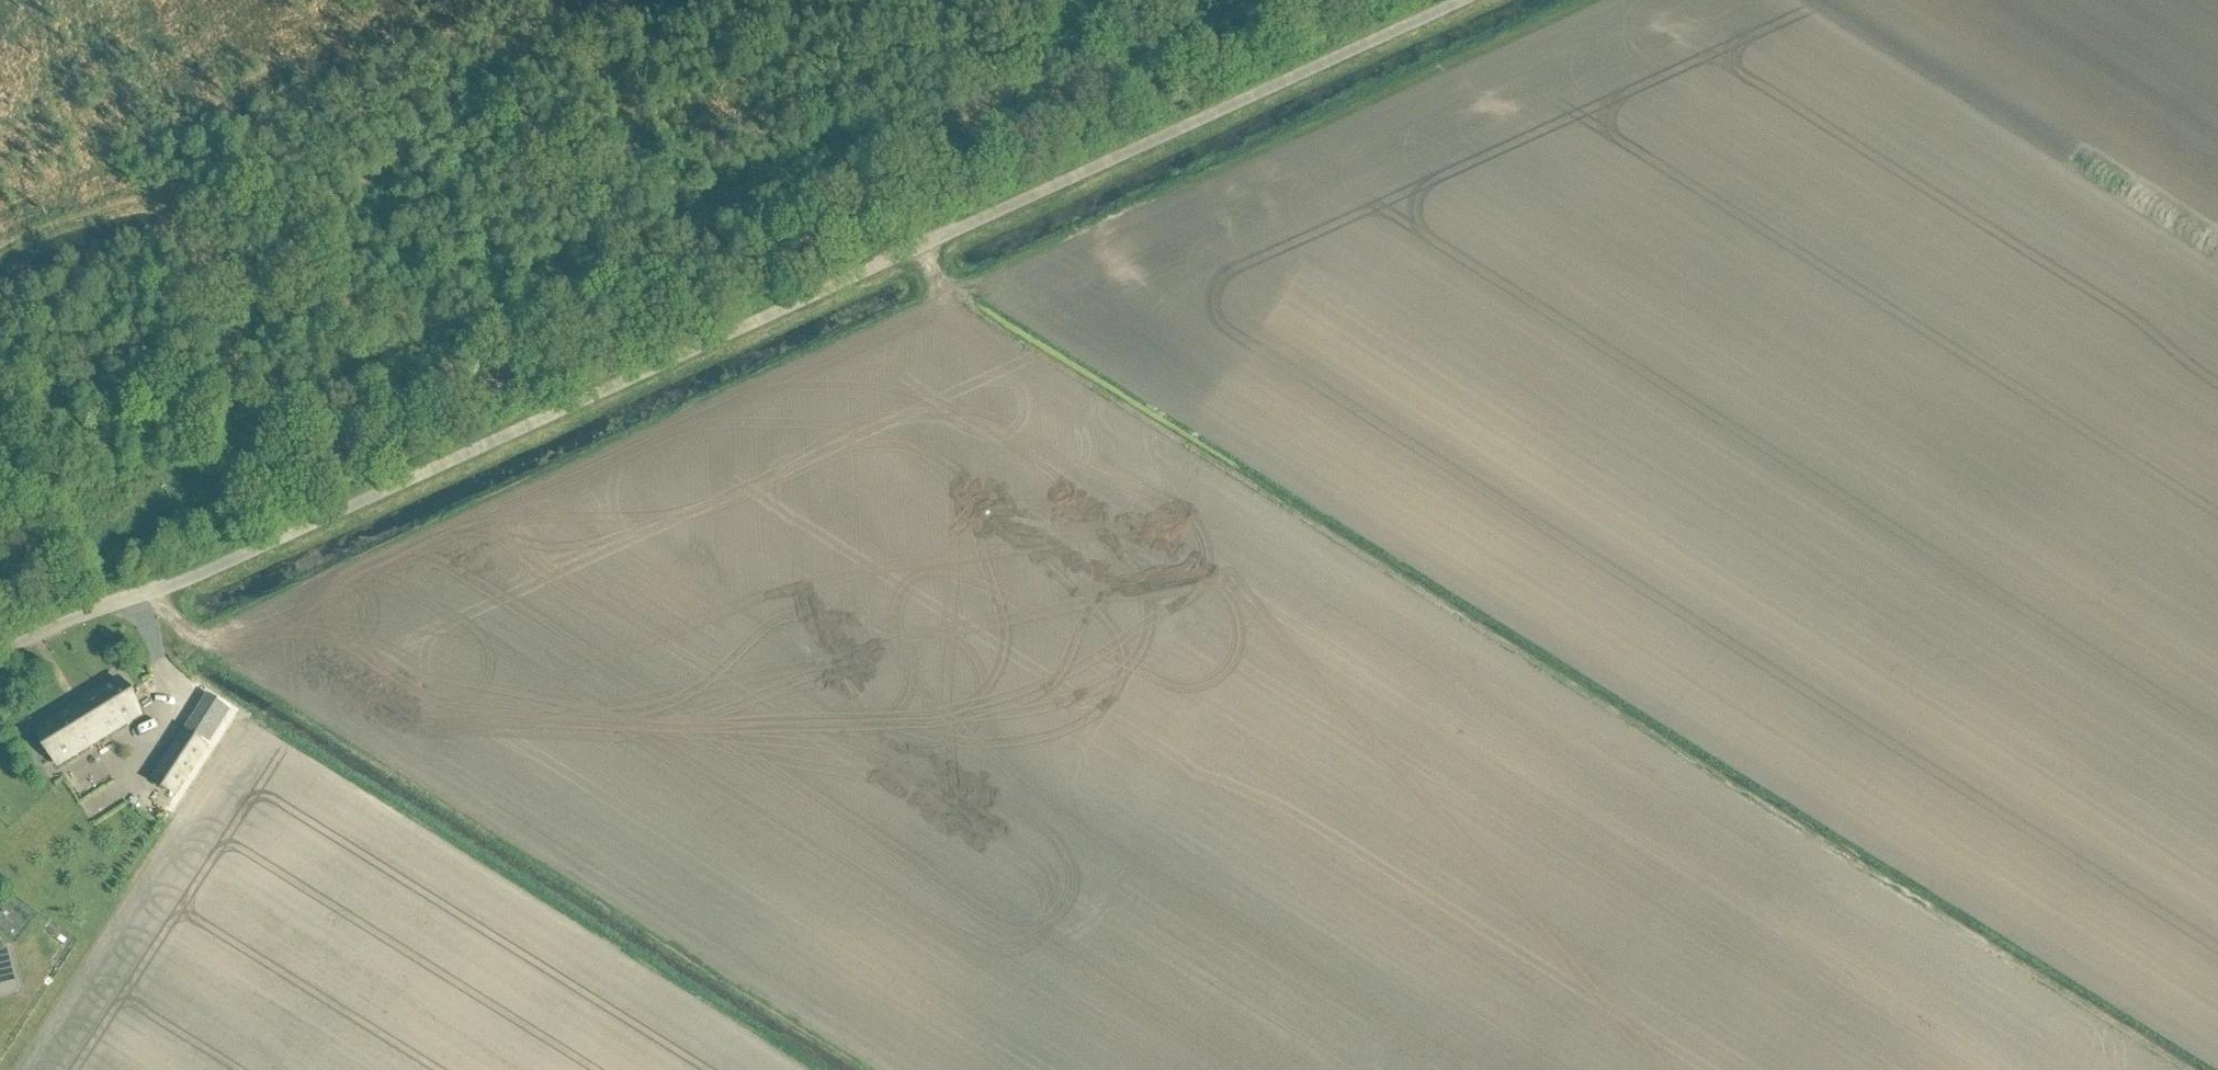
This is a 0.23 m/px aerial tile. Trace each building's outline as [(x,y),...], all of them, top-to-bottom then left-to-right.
[(140,715),(117,677),(35,728),(58,765),(140,715)] [(155,783),(177,798),(207,751),(185,737),(155,783)]
